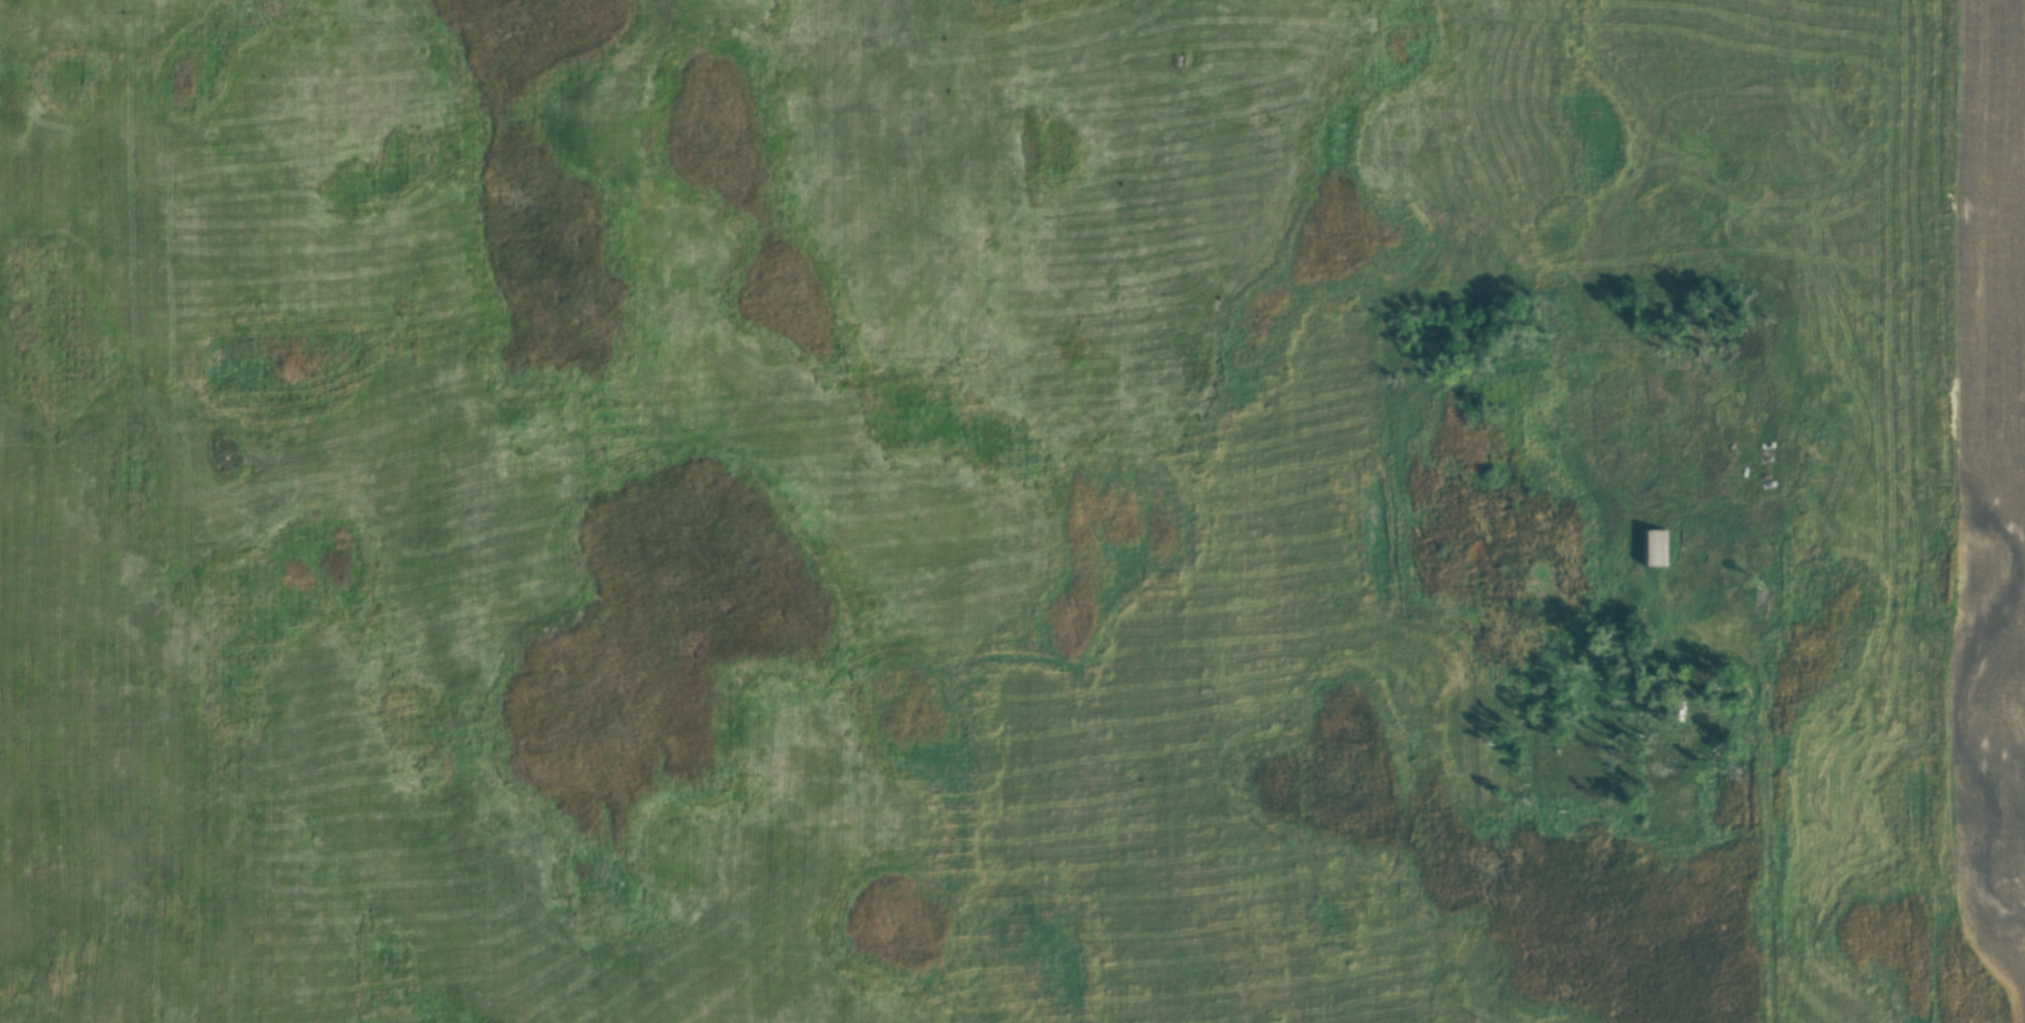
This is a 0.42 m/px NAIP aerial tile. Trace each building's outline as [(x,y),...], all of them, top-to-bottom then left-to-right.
[(1644,566),(1668,566),(1668,529),(1644,529),(1644,566)]
